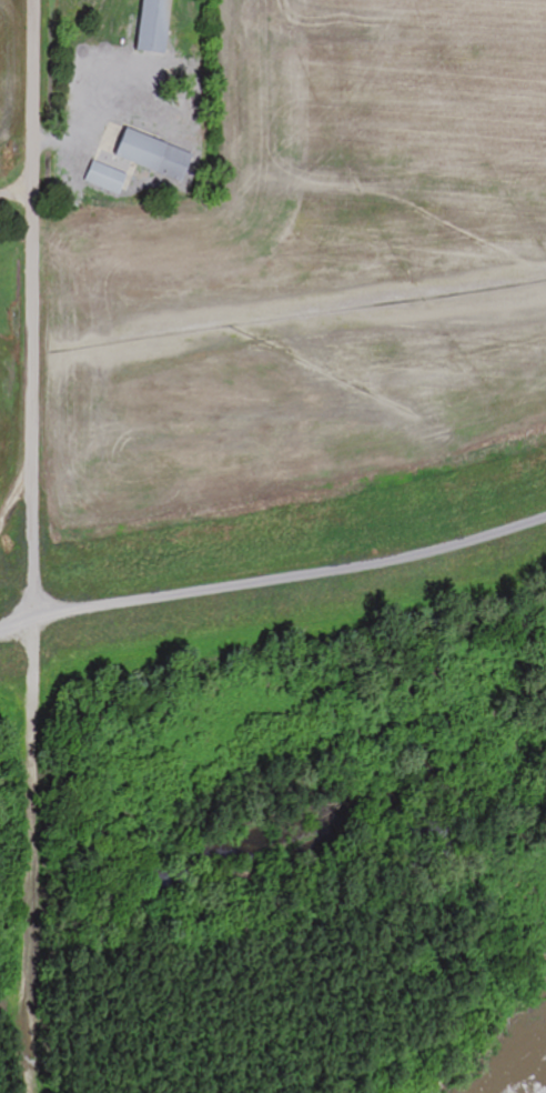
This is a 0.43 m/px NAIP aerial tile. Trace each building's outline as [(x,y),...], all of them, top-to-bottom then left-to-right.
[(170,56),(178,0),(149,0),(142,51),(170,56)] [(199,154),(131,131),(121,160),(189,182),(199,154)] [(132,175),(97,162),(89,182),(124,196),(132,175)]
